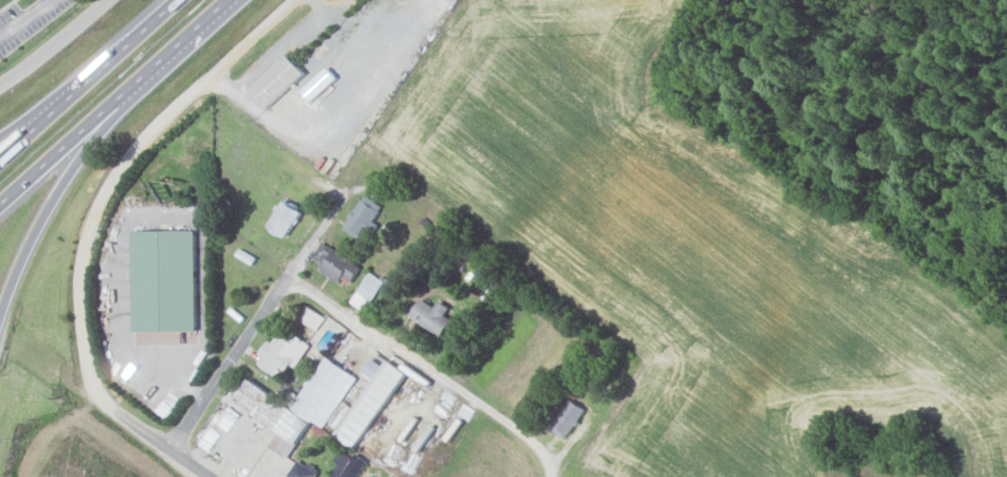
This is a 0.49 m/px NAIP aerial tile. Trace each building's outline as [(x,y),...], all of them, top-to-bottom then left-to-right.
[(252,89),(271,110),(312,74),(293,53),(252,89)] [(271,224),(291,238),(309,212),(289,198),(271,224)] [(365,240),(385,211),(366,198),(347,228),(365,240)] [(201,231),(136,232),(137,332),(202,332),(201,231)] [(353,286),(364,265),(324,244),(313,265),(353,286)] [(351,301),(365,312),(387,284),(373,272),(351,301)] [(447,316),(452,307),(439,301),(436,306),(423,300),(413,319),(446,337),(455,321),(447,316)] [(297,320),(317,330),(324,317),(304,306),(297,320)] [(313,345),(301,337),(297,343),(282,332),(261,363),(289,381),(313,345)] [(411,372),(388,358),(356,408),(340,398),(355,373),(329,356),(297,407),(253,379),(239,402),(284,430),(273,448),(293,460),(319,419),(363,448),(411,372)] [(550,430),(562,438),(564,434),(576,441),(588,423),(579,418),(584,410),(570,401),(550,430)] [(345,446),(335,461),(341,465),(334,476),(360,476),(370,463),(345,446)] [(323,472),(303,459),(292,476),(320,476),(323,472)]
